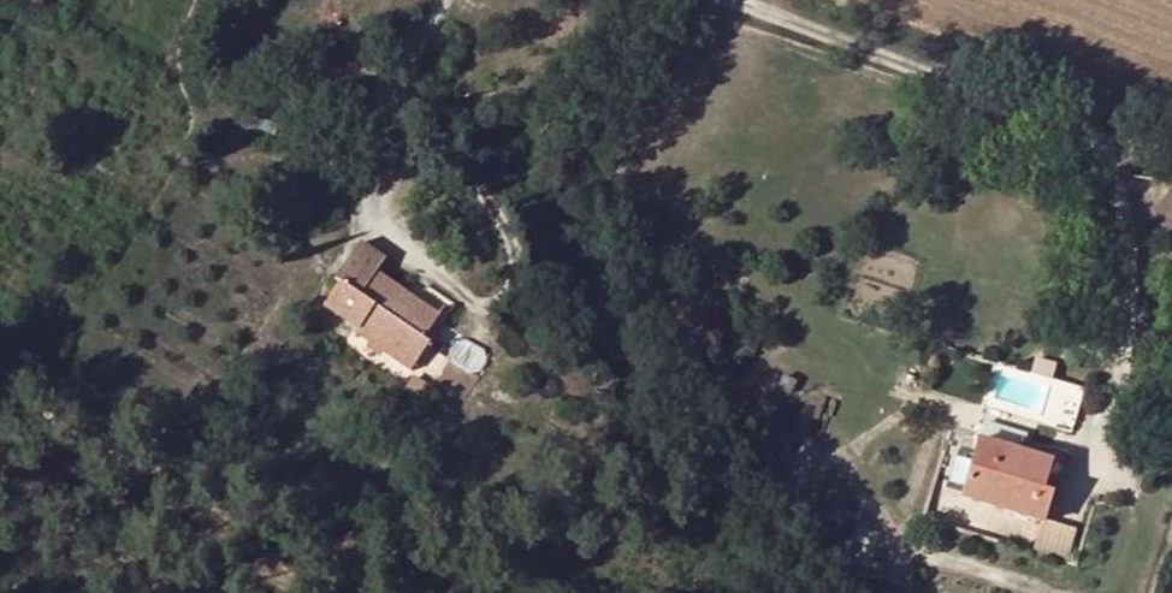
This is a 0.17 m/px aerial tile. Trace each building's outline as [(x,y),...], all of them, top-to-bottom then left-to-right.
[(56,10),(61,0),(36,0),(56,10)] [(428,342),(421,336),(437,313),(415,298),(407,310),(397,303),(401,297),(370,277),(374,272),(383,259),(358,243),(334,279),(339,282),(324,304),(357,328),(353,333),(409,370),(428,342)] [(397,303),(407,310),(415,298),(374,272),(370,277),(401,297),(397,303)] [(1001,360),(989,399),(1074,427),(1086,388),(1001,360)] [(426,390),(412,380),(404,390),(418,401),(426,390)] [(1020,451),(979,439),(961,498),(1034,519),(1051,461),(1020,451)] [(1020,451),(1051,461),(1034,519),(1043,522),(1064,455),(1023,442),(1020,451)] [(823,529),(815,526),(809,542),(818,545),(823,529)]
